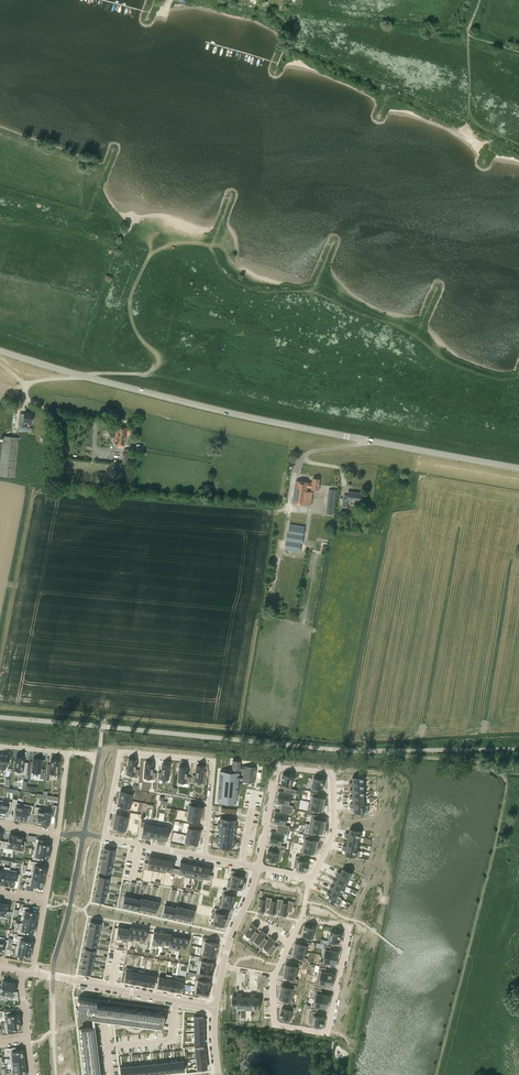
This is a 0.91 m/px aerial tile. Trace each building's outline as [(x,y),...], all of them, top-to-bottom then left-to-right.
[(20,413),(18,426),(19,426),(23,426),(23,422),(31,423),(32,413),(24,412),(24,413),(20,413)] [(115,443),(124,445),(127,428),(117,426),(115,443)] [(122,464),(120,491),(128,491),(129,464),(122,464)] [(296,480),(293,503),(311,506),(313,492),(307,491),(308,488),(311,488),(312,488),(312,489),(318,490),(319,485),(320,479),(313,478),(312,483),(312,482),(309,482),(296,480)] [(329,489),(326,514),(333,515),(336,490),(329,489)] [(348,499),(361,501),(362,493),(349,491),(348,499)] [(287,532),(284,550),(300,552),(302,543),(303,543),(305,527),(290,524),(288,532),(287,532)] [(5,769),(6,763),(8,763),(9,755),(0,754),(0,769),(5,769)] [(16,756),(15,770),(20,771),(20,774),(27,775),(28,765),(23,765),(24,756),(19,755),(19,756),(16,756)] [(33,758),(32,772),(40,773),(39,778),(44,779),(45,769),(41,768),(42,759),(33,758)] [(50,774),(57,775),(58,766),(59,766),(60,762),(59,762),(59,760),(51,759),(50,766),(47,765),(45,780),(49,781),(50,774)] [(126,768),(125,774),(134,775),(134,777),(138,778),(138,769),(135,769),(136,760),(128,759),(128,769),(126,768)] [(233,760),(232,769),(239,770),(243,770),(243,778),(243,780),(242,782),(254,783),(256,767),(244,766),(239,765),(240,761),(233,760)] [(145,763),(144,778),(155,779),(155,772),(152,772),(153,763),(145,763)] [(158,772),(158,777),(169,779),(170,764),(163,763),(162,772),(158,772)] [(192,775),(192,783),(195,783),(196,781),(205,781),(205,776),(203,776),(204,767),(197,766),(196,775),(192,775)] [(179,767),(178,782),(189,783),(189,776),(186,776),(187,767),(179,767)] [(220,771),(217,802),(236,804),(238,780),(243,780),(243,778),(238,778),(239,772),(220,771)] [(283,775),(281,784),(285,784),(285,788),(291,789),(293,777),(283,775)] [(353,782),(349,782),(349,785),(353,785),(364,784),(364,776),(352,777),(353,782)] [(313,778),(311,790),(318,791),(318,788),(323,789),(324,780),(313,778)] [(280,791),(278,797),(291,799),(292,794),(296,795),(297,790),(291,789),(285,788),(284,792),(280,791)] [(120,791),(119,798),(132,801),(133,794),(132,794),(133,790),(127,789),(127,793),(120,791)] [(311,792),(310,796),(311,796),(310,802),(323,804),(324,798),(317,797),(318,793),(311,792)] [(278,797),(277,803),(282,804),(281,808),(293,810),(294,806),(289,805),(291,799),(278,797)] [(119,798),(118,805),(124,806),(123,810),(129,811),(129,807),(131,808),(132,801),(119,798)] [(14,799),(12,807),(15,808),(14,817),(15,817),(15,818),(19,819),(19,818),(20,818),(23,804),(22,804),(16,803),(17,800),(14,799)] [(0,807),(0,816),(4,816),(4,815),(6,815),(7,808),(10,809),(11,802),(1,800),(0,807)] [(309,801),(307,811),(314,813),(315,809),(322,811),(323,804),(310,802),(309,801)] [(189,805),(188,811),(201,814),(202,807),(198,806),(195,806),(196,803),(191,802),(190,805),(189,805)] [(23,804),(20,818),(22,818),(21,819),(25,820),(26,819),(27,819),(29,812),(32,813),(33,806),(25,804),(23,804)] [(42,823),(49,824),(51,816),(54,817),(56,805),(52,805),(51,809),(45,808),(42,823)] [(35,807),(34,814),(37,814),(36,822),(37,822),(37,823),(41,823),(42,823),(45,808),(35,807)] [(276,811),(275,817),(287,819),(288,814),(292,815),(293,810),(281,808),(280,812),(276,811)] [(188,811),(186,818),(188,818),(187,822),(192,823),(193,819),(199,821),(201,814),(188,811)] [(116,814),(115,821),(126,823),(128,813),(123,812),(122,815),(116,814)] [(312,814),(310,824),(324,827),(325,820),(318,819),(319,815),(312,814)] [(275,817),(273,823),(278,824),(277,828),(289,830),(290,828),(290,826),(286,825),(287,819),(275,817)] [(218,822),(218,825),(227,826),(228,819),(220,818),(219,822),(218,822)] [(228,819),(227,826),(237,827),(237,824),(235,824),(236,819),(228,819)] [(115,821),(113,828),(120,829),(119,832),(124,833),(126,823),(115,821)] [(141,821),(140,826),(143,827),(142,834),(148,836),(151,823),(150,823),(141,821)] [(151,823),(148,836),(154,837),(157,823),(151,822),(150,823),(151,823)] [(157,823),(154,837),(160,838),(162,825),(163,825),(163,824),(157,823)] [(189,824),(187,835),(198,837),(200,830),(193,829),(194,825),(189,824)] [(310,824),(308,834),(315,835),(316,832),(323,833),(324,827),(310,824)] [(162,825),(160,838),(166,839),(168,831),(171,832),(172,827),(163,825),(162,825)] [(218,825),(217,828),(219,828),(219,833),(226,833),(227,826),(218,825)] [(272,831),(271,837),(283,840),(287,840),(288,835),(289,830),(277,828),(276,832),(272,831)] [(346,832),(345,834),(359,837),(361,838),(362,831),(350,828),(349,833),(346,832)] [(216,837),(216,840),(226,841),(226,833),(219,833),(218,837),(216,837)] [(226,833),(226,841),(235,842),(236,839),(234,838),(234,834),(226,833)] [(5,841),(4,848),(14,850),(16,836),(17,835),(11,834),(11,835),(9,834),(8,842),(5,841)] [(345,834),(345,837),(348,837),(347,842),(358,844),(359,837),(345,834)] [(187,835),(185,845),(190,846),(191,842),(197,844),(198,837),(187,835)] [(303,835),(303,838),(304,839),(303,845),(316,847),(317,841),(310,839),(311,836),(303,835)] [(16,836),(14,850),(24,852),(25,845),(22,844),(22,841),(23,837),(16,836)] [(271,837),(269,843),(274,844),(273,848),(282,850),(285,851),(286,846),(282,845),(283,840),(271,837)] [(36,842),(34,849),(49,851),(49,850),(50,850),(50,846),(49,846),(50,845),(45,844),(46,840),(39,839),(38,842),(36,842)] [(216,840),(216,843),(218,843),(217,847),(225,848),(226,841),(216,840)] [(226,841),(225,848),(233,849),(233,844),(235,845),(235,842),(226,841)] [(343,845),(343,847),(357,850),(358,844),(347,842),(347,846),(343,845)] [(300,850),(300,854),(307,856),(307,852),(315,854),(316,847),(303,845),(302,851),(300,850)] [(104,847),(103,853),(114,855),(115,849),(104,847)] [(343,847),(342,850),(346,850),(345,855),(358,857),(360,850),(357,850),(343,847)] [(268,851),(266,859),(280,862),(282,850),(273,848),(272,851),(268,851)] [(34,849),(33,859),(40,860),(40,857),(47,858),(48,856),(49,852),(49,851),(34,849)] [(296,855),(294,867),(307,870),(308,861),(304,860),(305,857),(296,855)] [(145,862),(143,869),(153,871),(156,857),(149,856),(148,863),(145,862)] [(156,857),(153,871),(159,872),(162,858),(156,857)] [(162,858),(159,872),(165,873),(165,872),(167,859),(162,858)] [(167,859),(165,872),(175,873),(176,868),(172,868),(174,860),(167,859)] [(31,861),(30,864),(32,865),(31,872),(32,872),(44,874),(45,874),(46,869),(45,869),(46,867),(40,866),(37,866),(37,862),(31,861)] [(176,868),(175,873),(184,875),(185,875),(187,863),(180,862),(179,869),(176,868)] [(184,875),(184,877),(190,878),(193,864),(187,863),(185,875),(184,875)] [(193,864),(190,878),(196,879),(196,878),(196,877),(199,865),(193,864)] [(101,865),(100,871),(110,874),(111,867),(101,865)] [(199,865),(196,877),(196,878),(202,879),(204,866),(199,865)] [(204,866),(202,879),(212,880),(213,875),(209,875),(211,867),(204,866)] [(1,882),(8,884),(8,883),(7,883),(10,871),(9,871),(10,868),(4,867),(4,870),(1,882)] [(337,871),(336,873),(350,879),(353,873),(343,868),(340,873),(337,871)] [(10,871),(7,883),(8,883),(14,884),(15,881),(18,881),(20,874),(16,873),(17,871),(10,870),(9,871),(10,871)] [(229,880),(242,883),(242,882),(244,876),(236,875),(236,871),(231,870),(229,880)] [(31,878),(43,880),(44,874),(32,872),(31,878)] [(336,873),(335,875),(339,877),(337,880),(337,881),(347,886),(350,879),(336,873)] [(99,875),(98,882),(108,884),(109,877),(99,875)] [(26,884),(25,890),(34,891),(35,886),(42,887),(43,880),(31,878),(30,877),(29,884),(26,884)] [(334,879),(333,881),(336,883),(334,887),(344,892),(347,886),(337,881),(334,879)] [(226,890),(228,890),(233,891),(233,888),(242,889),(243,882),(242,882),(242,883),(229,880),(228,880),(226,890)] [(330,886),(329,888),(333,889),(331,893),(341,898),(344,892),(334,887),(330,886)] [(221,898),(221,899),(234,901),(235,895),(227,893),(228,890),(226,890),(223,889),(221,898)] [(327,892),(326,894),(330,895),(327,900),(340,906),(343,899),(341,898),(331,893),(327,892)] [(95,894),(94,900),(105,902),(106,896),(95,894)] [(124,896),(122,906),(128,908),(130,897),(124,896)] [(260,898),(258,910),(265,912),(265,907),(270,908),(271,900),(272,900),(272,898),(267,897),(266,899),(260,898)] [(220,898),(218,905),(220,905),(219,908),(219,909),(224,909),(225,906),(233,908),(234,901),(221,899),(221,898),(220,898)] [(270,908),(269,912),(276,914),(277,909),(281,910),(283,901),(283,900),(278,899),(277,901),(272,900),(271,900),(270,908)] [(153,900),(150,911),(156,912),(159,902),(153,900)] [(281,910),(280,914),(287,915),(288,911),(292,912),(294,902),(289,901),(288,902),(283,901),(281,910)] [(6,918),(9,904),(2,903),(0,913),(0,917),(6,918)] [(165,905),(162,915),(168,917),(171,906),(165,905)] [(23,910),(22,917),(24,917),(35,919),(36,912),(30,911),(30,908),(23,906),(23,910)] [(171,906),(168,917),(174,918),(176,906),(176,907),(171,906)] [(176,906),(174,918),(174,916),(180,918),(182,907),(176,906)] [(187,908),(185,919),(191,920),(193,910),(187,908)] [(212,911),(211,917),(214,918),(225,920),(226,920),(227,913),(219,912),(219,909),(219,908),(214,908),(214,911),(212,911)] [(23,923),(34,925),(35,919),(24,917),(23,923)] [(211,924),(210,927),(216,928),(216,925),(224,926),(225,920),(214,918),(212,924),(211,924)] [(90,920),(89,927),(100,929),(101,922),(90,920)] [(19,929),(18,933),(25,934),(26,931),(33,932),(33,930),(34,930),(35,925),(34,925),(23,923),(20,923),(19,929)] [(252,924),(245,934),(250,937),(249,939),(253,943),(255,941),(255,940),(259,934),(255,931),(258,928),(252,924)] [(118,927),(116,939),(122,940),(124,928),(118,927)] [(304,927),(303,935),(307,936),(306,939),(312,941),(315,929),(304,927)] [(139,939),(138,942),(145,943),(147,930),(141,929),(139,940),(139,939)] [(259,934),(255,940),(255,941),(259,944),(258,946),(262,949),(264,947),(268,940),(265,938),(267,934),(261,930),(259,934)] [(154,931),(151,944),(158,945),(160,932),(154,931)] [(331,932),(328,944),(335,945),(335,942),(340,943),(341,934),(331,932)] [(17,935),(16,939),(18,939),(17,946),(31,948),(31,949),(32,949),(33,943),(32,943),(32,942),(25,940),(26,937),(17,935)] [(174,947),(174,950),(180,951),(180,948),(182,937),(176,936),(174,947)] [(203,937),(201,947),(216,950),(218,943),(209,941),(210,938),(203,937)] [(268,940),(264,947),(268,950),(267,953),(271,956),(278,947),(274,944),(276,941),(270,937),(268,940)] [(0,954),(1,953),(2,954),(4,946),(7,947),(8,940),(0,938),(0,954)] [(87,939),(86,945),(96,947),(97,941),(87,939)] [(296,943),(294,949),(306,952),(307,946),(310,946),(311,942),(304,941),(303,944),(296,943)] [(323,949),(322,955),(325,955),(324,955),(336,958),(338,951),(330,950),(331,946),(324,945),(323,949)] [(17,946),(16,952),(18,953),(18,956),(25,957),(25,954),(30,955),(31,949),(31,948),(17,946)] [(197,946),(196,953),(200,954),(199,957),(206,958),(206,955),(215,957),(216,950),(201,947),(197,946)] [(85,948),(84,954),(94,956),(96,950),(85,948)] [(294,949),(293,956),(300,957),(300,961),(307,962),(307,958),(305,958),(306,952),(294,949)] [(321,961),(320,965),(327,966),(327,963),(335,965),(336,958),(324,955),(323,962),(321,961)] [(199,957),(197,966),(213,969),(214,963),(205,961),(206,958),(199,957)] [(286,964),(285,970),(297,973),(298,967),(300,967),(301,963),(294,962),(293,965),(286,964)] [(82,966),(80,972),(91,974),(92,968),(82,966)] [(197,966),(196,976),(202,977),(203,974),(211,976),(213,969),(197,966)] [(319,967),(317,977),(332,980),(333,973),(326,971),(326,968),(319,967)] [(126,968),(124,981),(130,982),(132,971),(133,969),(126,968)] [(138,972),(136,983),(142,984),(144,972),(144,971),(138,970),(138,972)] [(285,970),(284,977),(291,978),(290,981),(297,983),(298,979),(295,979),(297,973),(285,970)] [(144,972),(142,984),(147,985),(149,975),(150,975),(150,973),(144,972)] [(165,978),(163,988),(169,989),(171,979),(171,977),(172,975),(166,974),(165,978)] [(149,975),(147,985),(154,986),(156,976),(150,975),(149,975)] [(159,976),(157,987),(163,988),(165,978),(159,976)] [(196,976),(194,986),(195,987),(195,986),(209,989),(210,982),(201,980),(202,977),(196,976)] [(171,979),(169,989),(175,990),(177,978),(171,977),(171,979)] [(177,978),(175,990),(181,992),(184,979),(177,977),(177,978)] [(315,983),(314,987),(322,988),(323,985),(331,987),(332,980),(317,977),(316,983),(315,983)] [(7,997),(7,996),(9,983),(8,983),(9,982),(3,981),(3,982),(2,982),(1,989),(0,989),(0,996),(7,997)] [(9,983),(7,996),(13,997),(13,998),(16,999),(18,992),(14,991),(16,984),(9,983)] [(282,986),(281,992),(293,995),(295,989),(296,989),(297,985),(290,984),(289,987),(282,986)] [(193,993),(192,996),(198,997),(199,994),(208,996),(209,989),(195,986),(195,987),(194,993),(193,993)] [(315,989),(313,999),(314,999),(327,1002),(329,995),(321,993),(322,990),(315,989)] [(281,992),(279,999),(286,1000),(286,1003),(293,1005),(294,1001),(292,1001),(293,995),(281,992)] [(312,1005),(311,1009),(318,1010),(318,1007),(326,1008),(327,1002),(314,999),(313,1005),(312,1005)] [(79,1000),(77,1016),(92,1018),(162,1027),(163,1027),(164,1015),(98,1006),(99,1002),(79,1000)] [(282,1008),(280,1017),(291,1019),(292,1011),(295,1011),(296,1007),(287,1006),(286,1009),(282,1008)] [(11,1011),(4,1012),(5,1022),(19,1021),(20,1021),(19,1015),(19,1016),(18,1014),(11,1015),(11,1011)] [(312,1011),(310,1023),(323,1025),(325,1017),(320,1016),(321,1013),(312,1011)] [(19,1021),(5,1022),(6,1033),(16,1031),(15,1028),(20,1027),(19,1021)] [(81,1029),(86,1074),(99,1074),(93,1027),(81,1029)] [(16,1047),(9,1048),(10,1058),(24,1056),(23,1050),(16,1051),(16,1047)]
